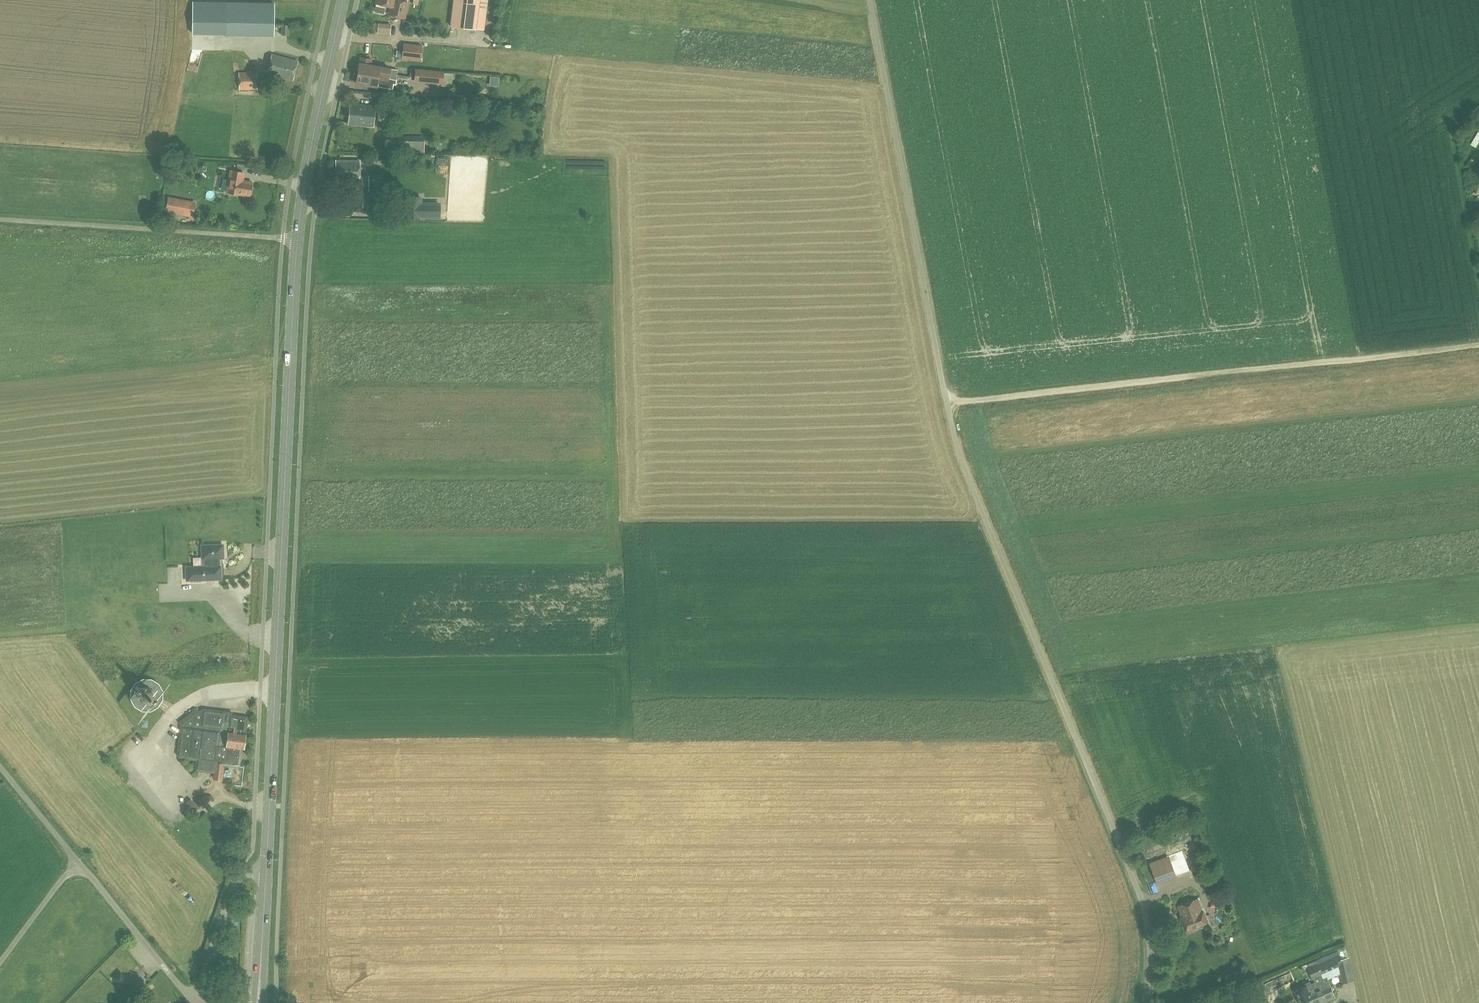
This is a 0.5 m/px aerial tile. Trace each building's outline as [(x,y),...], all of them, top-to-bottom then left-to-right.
[(375,12),(383,13),(385,5),(390,6),(394,7),(392,15),(405,18),(408,3),(407,2),(407,0),(377,0),(376,3),(377,3),(375,12)] [(451,26),(476,29),(479,0),(454,0),(451,26)] [(193,2),(193,33),(224,34),(274,35),(275,3),(225,2),(193,2)] [(382,27),(382,35),(395,35),(395,27),(382,27)] [(402,57),(402,58),(420,60),(421,58),(421,55),(422,45),(403,43),(402,50),(402,57)] [(293,80),(298,61),(272,54),(267,73),(293,80)] [(361,57),(360,63),(356,83),(377,86),(392,89),(393,84),(395,84),(396,80),(388,78),(389,73),(390,68),(380,67),(370,65),(371,59),(361,57)] [(412,77),(413,71),(403,69),(402,75),(412,77)] [(450,79),(450,73),(444,72),(444,71),(415,69),(414,82),(443,84),(443,78),(450,79)] [(239,90),(257,89),(257,71),(239,72),(239,90)] [(374,126),(375,106),(350,104),(348,124),(374,126)] [(424,153),(424,136),(394,136),(394,152),(424,153)] [(383,207),(383,191),(368,191),(368,176),(360,176),(360,161),(336,160),(335,180),(359,181),(359,191),(364,191),(364,207),(383,207)] [(175,162),(174,172),(176,172),(180,172),(181,173),(182,163),(175,162)] [(250,196),(252,183),(243,181),(244,173),(231,171),(227,192),(250,196)] [(440,204),(421,204),(421,196),(404,196),(404,218),(420,218),(439,219),(440,204)] [(192,215),(193,209),(184,208),(185,202),(168,199),(166,211),(192,215)] [(219,566),(219,558),(224,558),(224,545),(202,545),(203,559),(206,558),(206,566),(187,567),(187,580),(208,580),(208,578),(214,578),(214,579),(222,579),(221,566),(219,566)] [(131,689),(130,698),(134,706),(142,710),(150,711),(158,707),(163,700),(163,691),(159,683),(152,678),(143,678),(135,682),(131,689)] [(246,733),(248,716),(232,714),(233,712),(222,711),(222,710),(203,708),(181,726),(177,754),(180,758),(196,760),(195,770),(214,773),(213,777),(223,779),(224,769),(224,765),(240,767),(242,748),(244,748),(246,733)] [(194,803),(190,807),(194,811),(198,808),(194,803)] [(1168,826),(1175,821),(1168,812),(1161,817),(1168,826)] [(1157,883),(1177,875),(1169,856),(1150,863),(1157,883)] [(1202,912),(1197,899),(1179,906),(1183,917),(1181,917),(1186,930),(1208,922),(1204,911),(1202,912)] [(1296,990),(1301,1002),(1322,1002),(1335,997),(1327,978),(1327,977),(1323,979),(1320,973),(1339,965),(1341,973),(1343,983),(1354,980),(1348,957),(1346,949),(1339,952),(1338,950),(1315,960),(1316,963),(1308,967),(1313,978),(1315,982),(1305,986),(1296,990)] [(124,988),(130,982),(120,972),(114,978),(124,988)] [(1273,980),(1277,988),(1294,981),(1290,973),(1273,980)]
